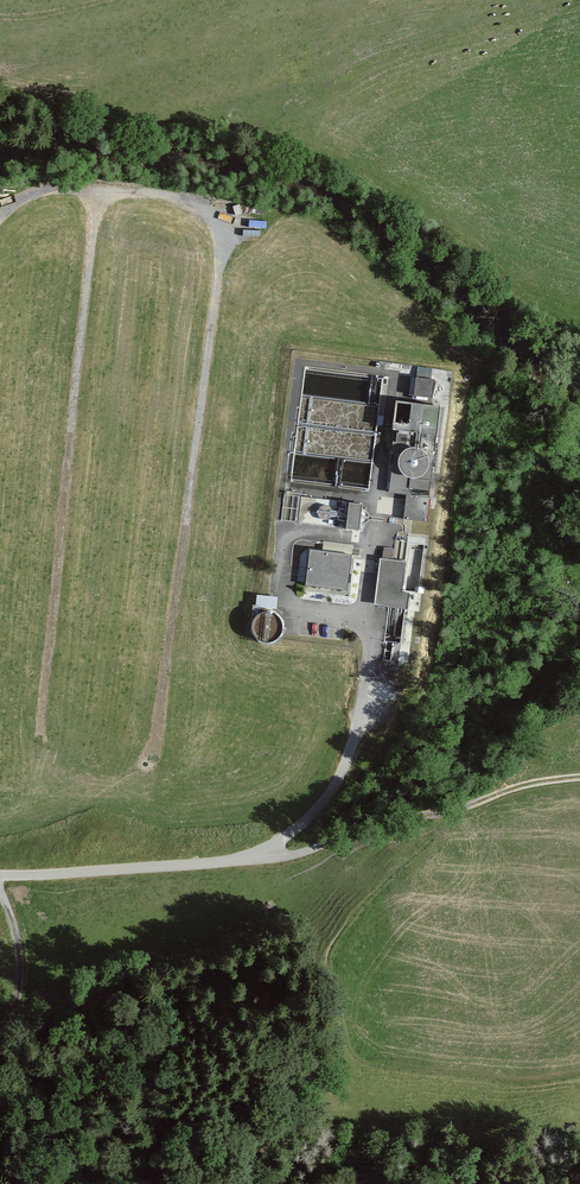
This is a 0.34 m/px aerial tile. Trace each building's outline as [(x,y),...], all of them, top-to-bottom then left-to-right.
[(237,225),(253,229),(257,215),(241,211),(237,225)] [(420,363),(418,371),(431,374),(433,366),(420,363)] [(434,380),(411,377),(409,396),(432,399),(434,380)] [(398,402),(387,493),(430,498),(440,407),(398,402)] [(354,499),(348,524),(362,528),(368,503),(354,499)] [(352,555),(310,550),(306,585),(348,590),(352,555)] [(405,563),(379,560),(373,608),(408,612),(410,597),(401,596),(405,563)] [(277,639),(279,593),(256,592),(254,638),(277,639)]
